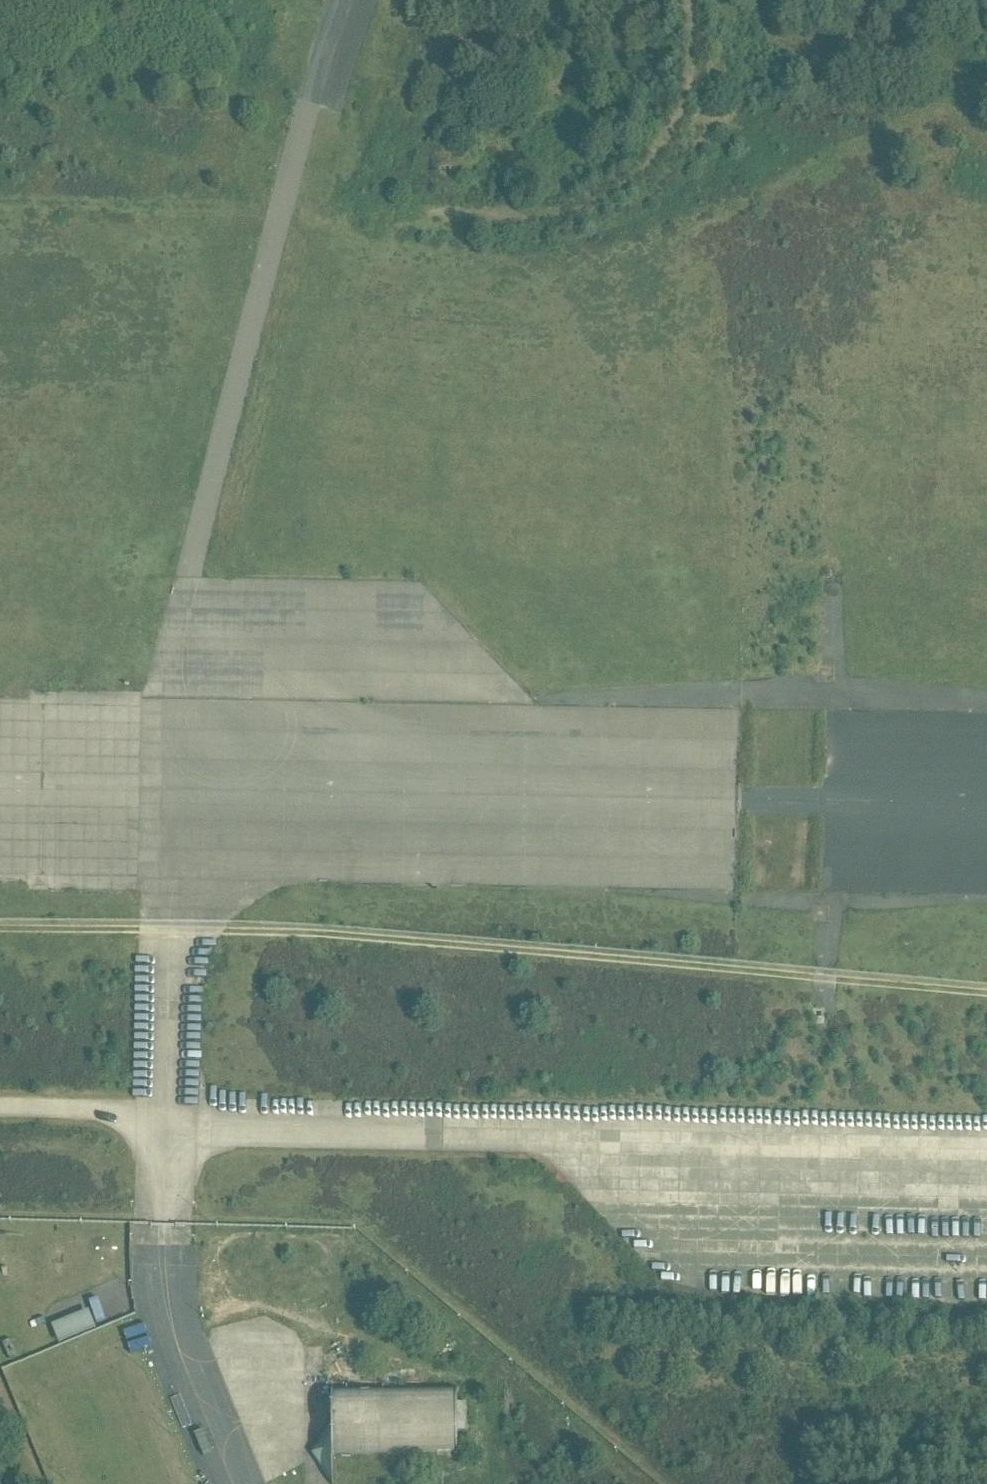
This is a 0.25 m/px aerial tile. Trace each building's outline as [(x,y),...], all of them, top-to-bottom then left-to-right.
[(421,1388),(336,1389),(333,1389),(333,1454),(337,1454),(459,1453),(458,1435),(468,1435),(468,1405),(458,1405),(458,1387),(421,1388)]
